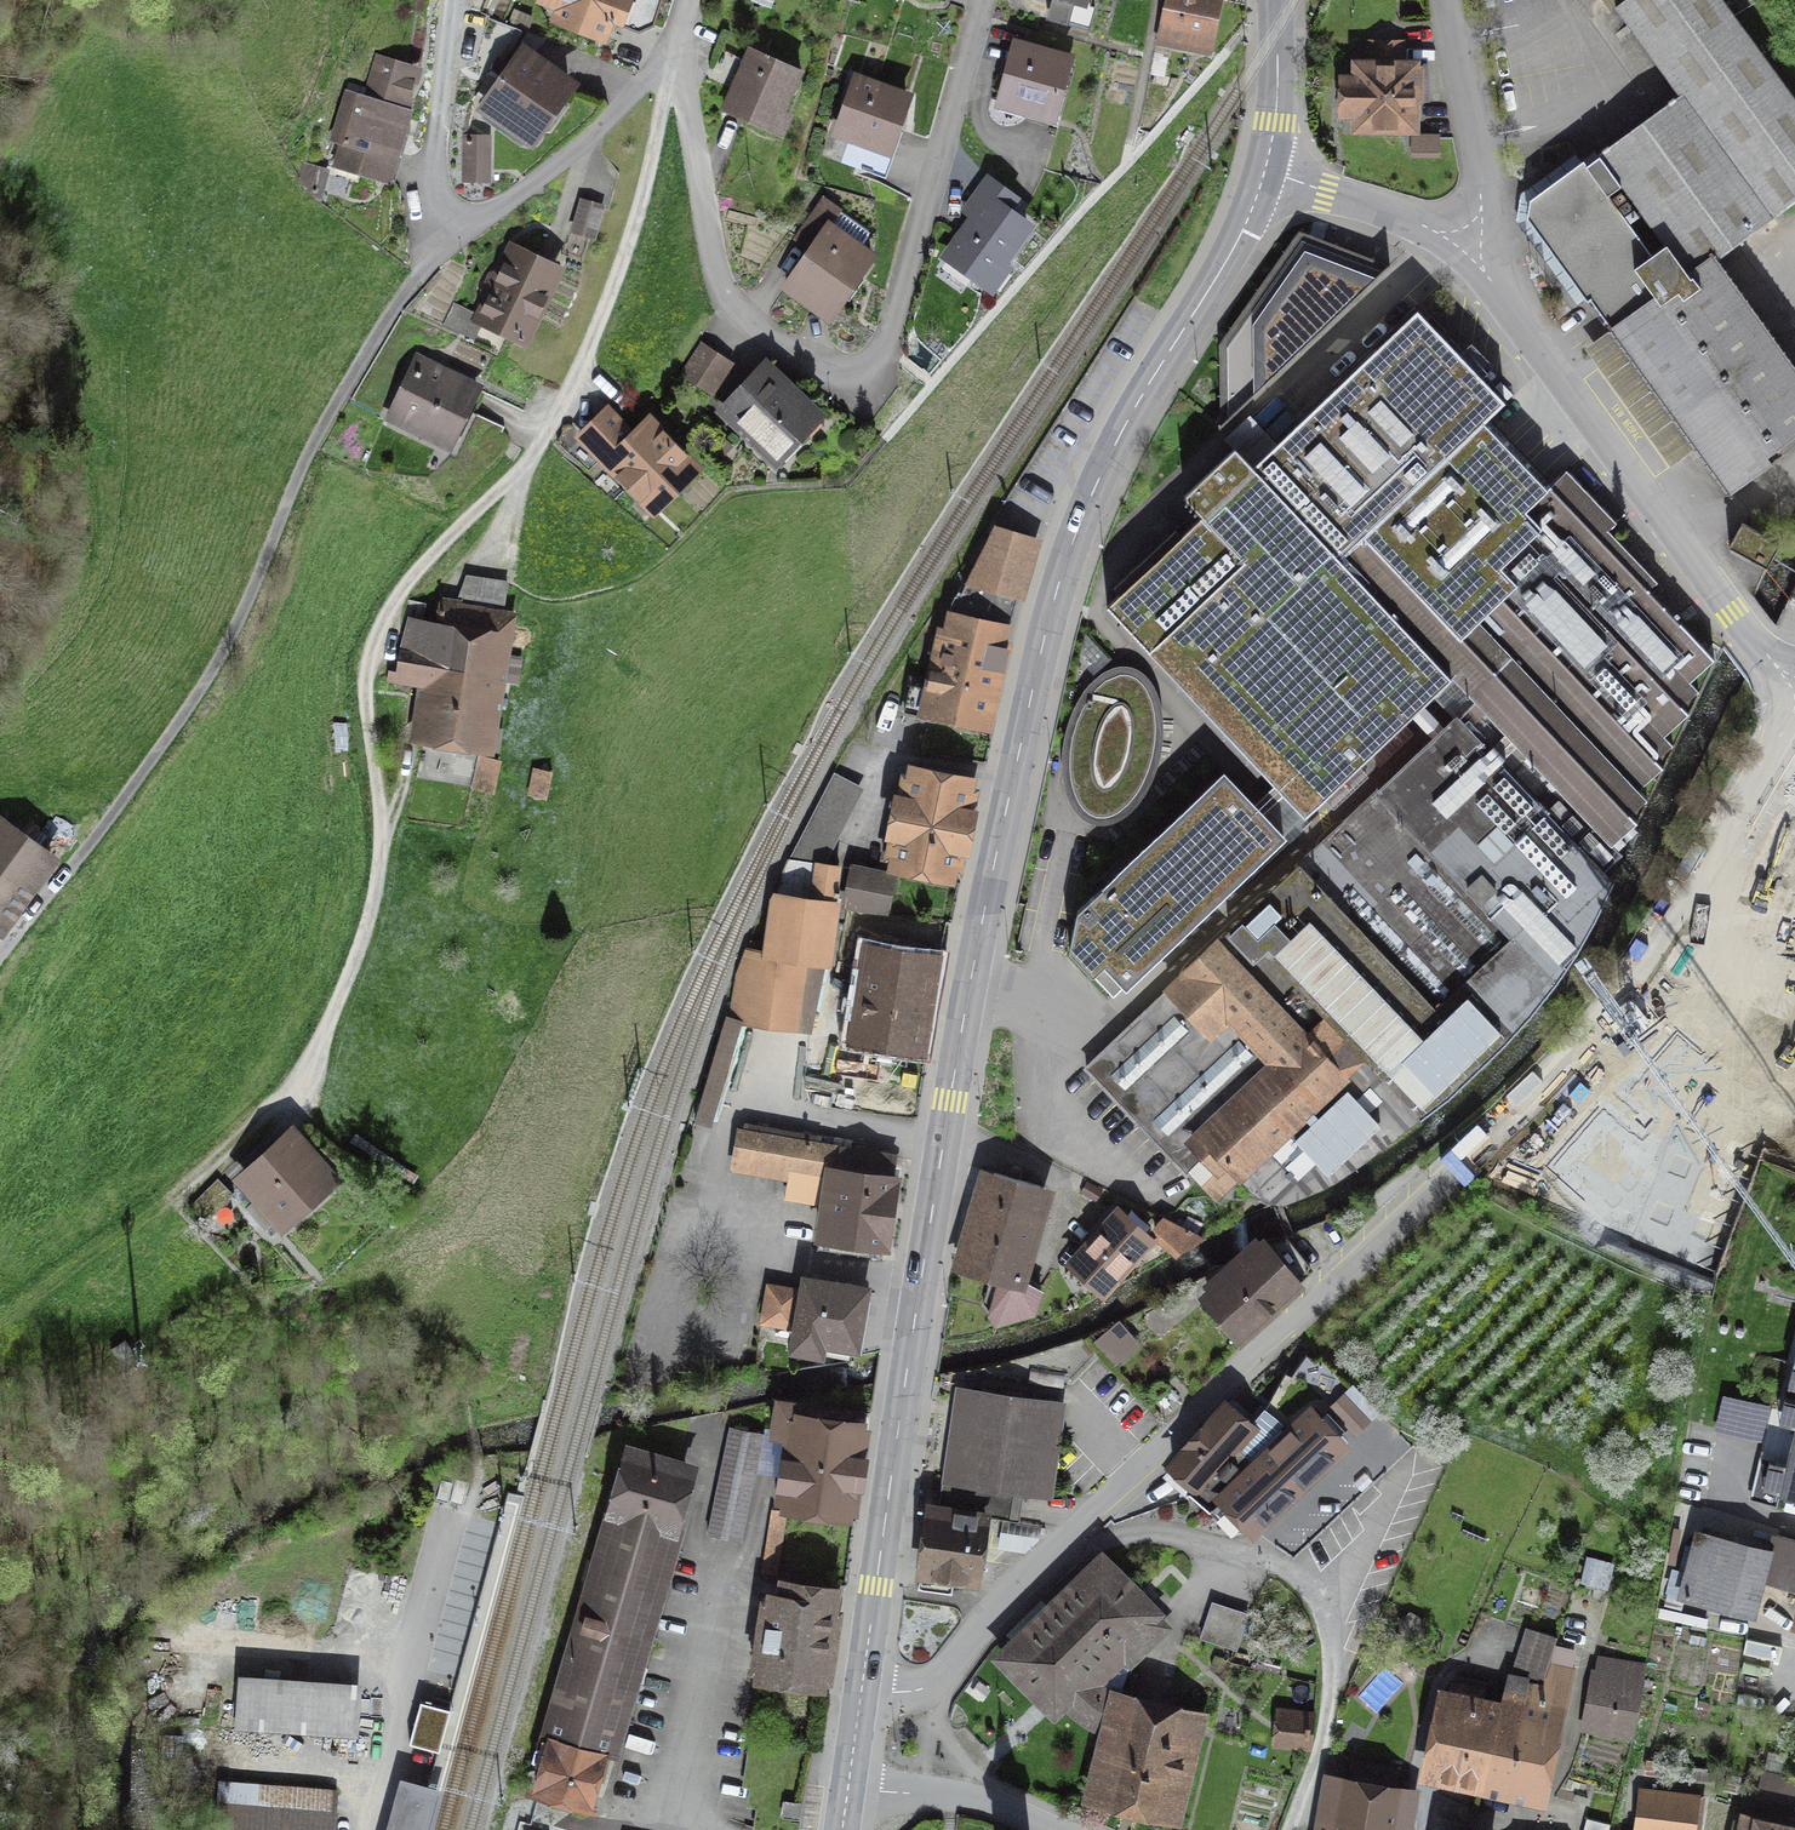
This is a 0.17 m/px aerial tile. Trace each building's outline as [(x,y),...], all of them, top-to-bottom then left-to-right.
[(624,0),(540,0),(535,13),(608,41),(624,0)] [(1157,43),(1213,53),(1222,0),(1165,0),(1157,43)] [(1725,0),(1610,0),(1609,1),(1674,91),(1522,199),(1721,478),(1794,426),(1794,369),(1713,254),(1794,196),(1794,99),(1725,0)] [(1070,51),(1013,38),(999,102),(1056,115),(1070,51)] [(473,107),(529,144),(573,78),(517,41),(473,107)] [(807,72),(745,47),(719,109),(781,135),(807,72)] [(386,178),(424,60),(391,50),(377,93),(354,85),(336,139),(359,147),(352,167),(386,178)] [(1420,60),(1350,58),(1350,72),(1337,72),(1336,118),(1347,118),(1347,133),(1419,134),(1420,60)] [(911,95),(853,74),(832,133),(890,154),(911,95)] [(464,137),(463,182),(491,183),(492,137),(464,137)] [(1442,139),(1415,138),(1414,162),(1442,162),(1442,139)] [(327,168),(307,163),(301,185),(321,190),(327,168)] [(943,252),(983,281),(1030,217),(1009,201),(1016,192),(987,171),(960,208),(969,215),(943,252)] [(580,196),(569,231),(593,239),(604,204),(580,196)] [(776,280),(822,313),(869,248),(823,215),(776,280)] [(474,321),(525,344),(561,262),(509,240),(474,321)] [(1305,244),(1301,245),(1230,346),(1229,349),(1231,415),(1232,417),(1382,274),(1381,273),(1305,244)] [(1469,694),(1509,656),(1477,621),(1517,583),(1501,566),(1541,527),(1525,510),(1551,486),(1550,485),(1487,419),(1505,403),(1418,311),(1278,444),(1250,416),(1225,439),(1234,449),(1469,694)] [(733,362),(704,343),(683,374),(712,393),(733,362)] [(761,353),(710,405),(764,457),(815,405),(761,353)] [(445,446),(475,382),(415,354),(385,417),(445,446)] [(604,400),(569,433),(642,511),(696,461),(644,405),(625,423),(604,400)] [(1469,694),(1234,449),(1186,496),(1203,517),(1107,606),(1305,816),(1434,694),(1456,718),(1475,701),(1469,694)] [(1566,470),(1550,485),(1551,486),(1525,510),(1541,527),(1501,566),(1517,583),(1477,621),(1509,656),(1469,694),(1475,701),(1456,718),(1602,872),(1621,854),(1621,852),(1613,843),(1637,820),(1631,814),(1647,798),(1639,789),(1663,766),(1657,760),(1673,745),(1664,736),(1689,713),(1683,706),(1699,691),(1690,682),(1715,659),(1650,590),(1658,582),(1609,531),(1617,523),(1566,470)] [(993,672),(1004,624),(1030,537),(997,527),(954,612),(950,629),(940,627),(930,671),(940,673),(936,691),(911,685),(905,711),(931,717),(934,708),(983,719),(990,686),(993,686),(996,674),(993,672)] [(1731,552),(1772,571),(1783,547),(1742,528),(1731,552)] [(496,592),(498,579),(468,575),(466,588),(496,592)] [(511,613),(442,603),(439,620),(402,615),(391,684),(419,689),(411,742),(490,754),(511,613)] [(1064,780),(1074,810),(1085,825),(1108,829),(1134,817),(1150,798),(1164,763),(1167,732),(1167,711),(1160,692),(1140,669),(1112,668),(1092,683),(1076,709),(1068,729),(1064,750),(1064,780)] [(1374,1151),(1447,1093),(1470,1073),(1493,1051),(1517,1026),(1540,998),(1559,973),(1576,947),(1595,915),(1611,881),(1602,872),(1456,718),(1086,1068),(1187,1174),(1192,1169),(1217,1195),(1240,1174),(1257,1191),(1281,1201),(1318,1188),(1343,1173),(1374,1151)] [(497,760),(478,756),(472,788),(491,791),(497,760)] [(1099,953),(1119,975),(1283,827),(1215,758),(1068,899),(1058,937),(1083,969),(1099,953)] [(788,861),(824,866),(864,790),(834,774),(788,861)] [(949,874),(967,784),(914,774),(896,862),(949,874)] [(0,802),(0,920),(17,931),(71,847),(0,802)] [(1784,880),(1794,885),(1794,858),(1784,880)] [(839,868),(824,866),(788,861),(777,898),(769,953),(750,950),(740,977),(737,976),(732,1015),(753,1018),(753,1020),(811,1028),(826,960),(839,868)] [(895,879),(855,871),(848,908),(857,910),(888,914),(895,879)] [(888,914),(857,910),(854,928),(866,929),(866,926),(885,928),(888,914)] [(861,1036),(915,1045),(930,960),(875,951),(861,1036)] [(1765,953),(1694,1155),(1666,1146),(1636,1233),(1716,1261),(1794,1034),(1794,963),(1765,953)] [(844,1008),(831,1006),(825,1030),(838,1033),(844,1008)] [(728,1019),(696,1123),(712,1128),(743,1023),(728,1019)] [(307,1121),(247,1176),(300,1233),(360,1177),(307,1121)] [(884,1243),(896,1157),(842,1149),(843,1148),(742,1130),(737,1160),(792,1169),(788,1195),(824,1201),(827,1179),(836,1181),(829,1235),(841,1237),(839,1252),(881,1258),(883,1243),(884,1243)] [(995,1173),(993,1172),(966,1263),(993,1270),(984,1303),(996,1320),(1035,1309),(1041,1291),(1019,1278),(1020,1275),(1017,1274),(1043,1187),(998,1174),(999,1172),(996,1171),(995,1173)] [(237,1193),(222,1179),(198,1204),(212,1218),(237,1193)] [(1075,1263),(1102,1289),(1144,1244),(1116,1218),(1075,1263)] [(1155,1228),(1180,1251),(1203,1237),(1164,1218),(1155,1228)] [(1208,1298),(1240,1336),(1311,1269),(1297,1252),(1295,1253),(1284,1240),(1269,1251),(1265,1245),(1208,1298)] [(864,1291),(807,1281),(796,1347),(819,1351),(821,1340),(855,1345),(864,1291)] [(799,1291),(769,1286),(763,1321),(793,1327),(799,1291)] [(1097,1337),(1120,1361),(1142,1340),(1119,1316),(1097,1337)] [(982,1396),(964,1393),(947,1509),(985,1516),(1010,1519),(1015,1491),(1047,1496),(1061,1403),(983,1392),(982,1396)] [(1331,1407),(1356,1434),(1369,1422),(1344,1395),(1331,1407)] [(861,1413),(777,1400),(772,1431),(792,1434),(792,1433),(799,1434),(788,1504),(846,1512),(861,1413)] [(1222,1496),(1291,1431),(1264,1407),(1247,1426),(1226,1406),(1173,1465),(1194,1482),(1188,1490),(1210,1510),(1223,1497),(1222,1496)] [(1223,1497),(1254,1531),(1343,1447),(1310,1413),(1291,1431),(1222,1496),(1223,1497)] [(1777,1490),(1794,1495),(1794,1419),(1777,1490)] [(731,1427),(708,1534),(742,1541),(764,1434),(731,1427)] [(685,1529),(700,1464),(629,1448),(614,1513),(685,1529)] [(973,1581),(977,1578),(985,1516),(947,1509),(930,1507),(918,1588),(952,1593),(954,1578),(973,1581)] [(788,1513),(772,1510),(762,1571),(779,1574),(788,1513)] [(606,1754),(622,1760),(685,1529),(614,1513),(545,1739),(606,1754)] [(1669,1591),(1749,1612),(1766,1551),(1701,1533),(1690,1575),(1675,1570),(1669,1591)] [(1777,1535),(1766,1575),(1794,1583),(1794,1540),(1777,1535)] [(1041,1698),(1051,1688),(1072,1709),(1080,1717),(1090,1723),(1101,1729),(1111,1732),(1119,1698),(1113,1695),(1107,1692),(1102,1689),(1097,1684),(1125,1656),(1131,1662),(1166,1628),(1153,1615),(1154,1613),(1102,1559),(1001,1657),(1041,1698)] [(1587,1567),(1583,1579),(1607,1585),(1611,1573),(1587,1567)] [(761,1674),(820,1683),(834,1591),(790,1584),(787,1600),(773,1598),(773,1599),(765,1598),(761,1618),(770,1619),(761,1674)] [(1248,1614),(1213,1602),(1201,1637),(1236,1649),(1248,1614)] [(1401,1621),(1401,1625),(1420,1635),(1423,1633),(1424,1621),(1411,1613),(1401,1621)] [(1527,1628),(1512,1675),(1543,1684),(1549,1664),(1557,1638),(1527,1628)] [(1595,1671),(1585,1724),(1635,1734),(1644,1681),(1643,1681),(1645,1666),(1600,1656),(1597,1671),(1595,1671)] [(1543,1684),(1512,1675),(1508,1690),(1525,1693),(1520,1715),(1500,1711),(1484,1782),(1536,1794),(1552,1722),(1560,1724),(1572,1670),(1549,1664),(1543,1684)] [(361,1683),(243,1675),(239,1726),(358,1734),(361,1683)] [(1434,1771),(1484,1782),(1500,1711),(1481,1707),(1486,1683),(1467,1678),(1465,1685),(1453,1683),(1434,1771)] [(1097,1794),(1171,1813),(1187,1748),(1186,1747),(1194,1715),(1120,1697),(1119,1698),(1111,1732),(1097,1794)] [(1311,1747),(1314,1714),(1282,1711),(1278,1744),(1311,1747)] [(530,1798),(591,1814),(606,1754),(545,1739),(530,1798)] [(1401,1825),(1402,1826),(1402,1822),(1401,1822),(1406,1796),(1393,1794),(1398,1769),(1353,1761),(1349,1786),(1335,1783),(1327,1829),(1400,1829),(1401,1825)] [(1763,1771),(1755,1807),(1790,1814),(1794,1793),(1794,1778),(1763,1771)] [(400,1780),(386,1829),(434,1829),(445,1792),(400,1780)] [(215,1784),(213,1829),(336,1829),(337,1789),(215,1784)] [(1700,1802),(1685,1800),(1685,1806),(1643,1801),(1640,1829),(1696,1829),(1700,1802)]
